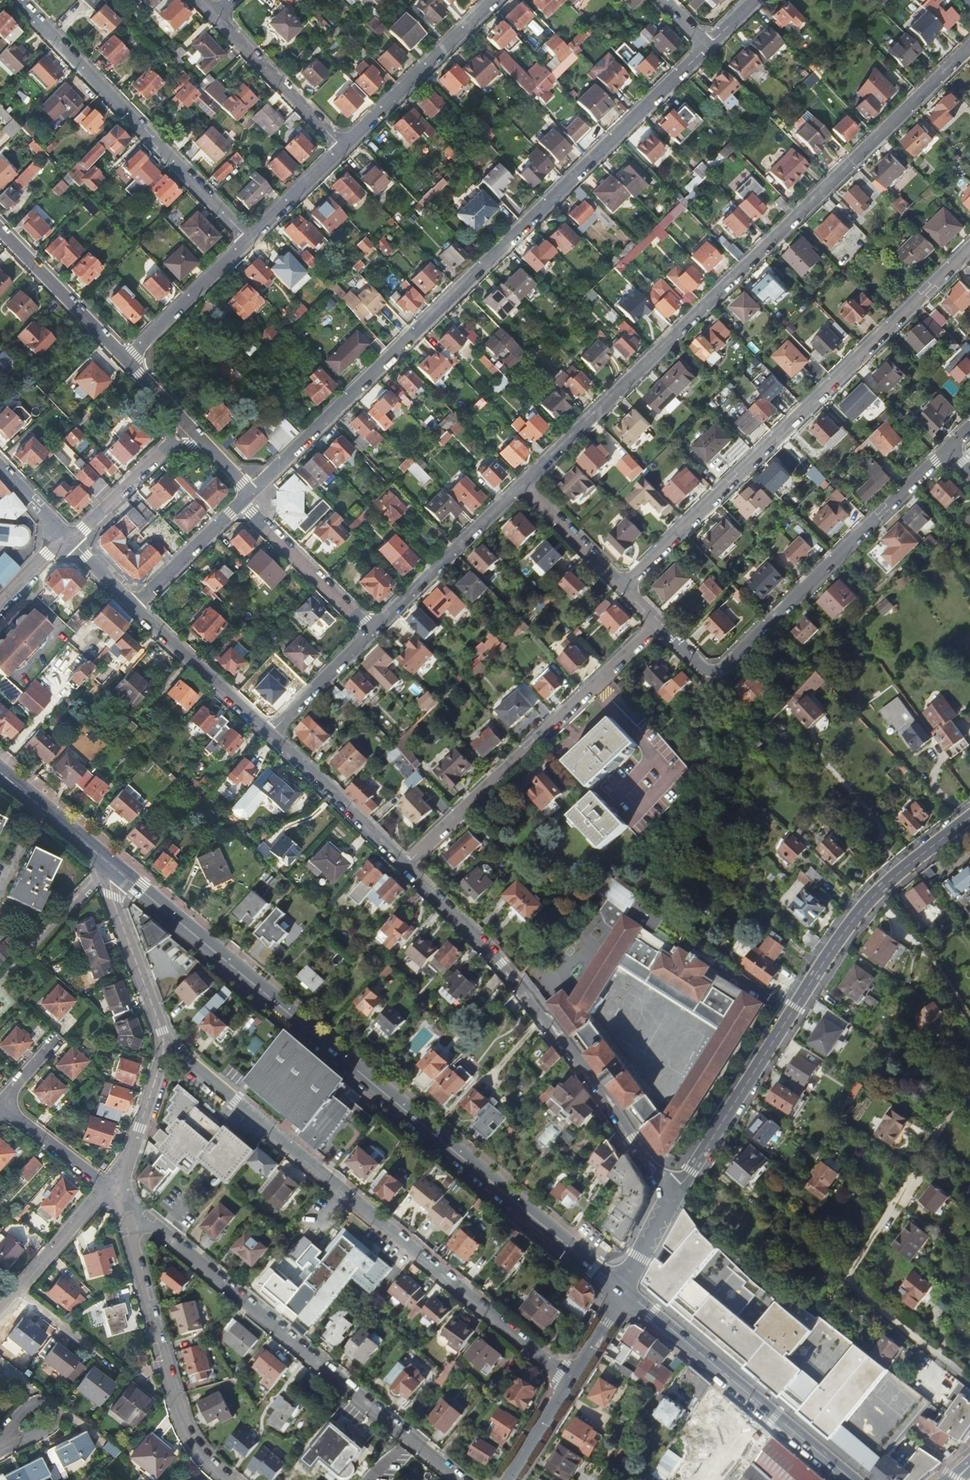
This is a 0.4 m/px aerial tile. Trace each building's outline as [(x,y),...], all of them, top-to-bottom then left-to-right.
[(94,14),(88,20),(99,30),(101,28),(106,33),(116,21),(100,7),(104,2),(102,0),(79,0),(94,14)] [(139,1),(148,10),(159,0),(140,0),(139,1)] [(173,31),(177,27),(184,21),(190,15),(175,0),(162,0),(152,9),(173,31)] [(290,9),(297,2),(295,0),(281,0),(290,9)] [(426,17),(425,18),(433,26),(447,13),(438,5),(442,0),(424,0),(417,7),(426,17)] [(547,19),(566,2),(564,0),(535,0),(532,3),(547,19)] [(624,2),(633,11),(642,2),(640,0),(626,0),(626,1),(624,2)] [(690,3),(696,9),(705,0),(693,0),(690,3)] [(714,8),(719,3),(720,4),(724,0),(706,0),(714,8)] [(922,3),(920,0),(915,0),(914,0),(922,8),(931,0),(925,0),(922,3)] [(936,6),(941,0),(931,0),(922,8),(925,12),(926,12),(932,18),(941,28),(945,32),(959,18),(950,9),(944,15),(936,6)] [(786,4),(773,17),(781,26),(787,20),(794,27),(802,20),(786,4)] [(518,30),(531,17),(518,5),(506,18),(507,19),(504,21),(509,26),(511,24),(518,30)] [(268,26),(285,43),(286,43),(289,42),(293,38),(292,36),(300,29),(277,7),(270,13),(275,19),(274,20),(271,20),(268,22),(269,25),(268,26)] [(931,38),(941,28),(932,18),(926,12),(909,29),(926,47),(933,40),(931,38)] [(1,38),(8,45),(12,42),(21,33),(1,13),(0,14),(0,37),(1,38)] [(390,32),(407,50),(424,33),(407,15),(390,32)] [(367,23),(379,36),(387,28),(375,16),(367,23)] [(144,17),(137,23),(141,27),(147,21),(144,17)] [(872,18),(858,31),(863,35),(876,22),(872,18)] [(125,21),(117,29),(120,33),(129,25),(125,21)] [(186,24),(184,21),(177,27),(180,30),(186,24)] [(494,37),(489,42),(498,51),(510,39),(515,44),(513,45),(517,49),(521,45),(501,23),(491,33),(492,35),(494,37)] [(589,26),(567,47),(569,48),(573,52),(577,48),(594,31),(589,26)] [(663,51),(666,55),(679,42),(665,28),(659,35),(650,26),(641,35),(647,41),(649,44),(653,40),(657,45),(654,47),(661,53),(663,51)] [(767,27),(750,44),(765,60),(783,43),(773,33),(767,27)] [(631,38),(640,48),(647,41),(641,35),(638,32),(631,38)] [(226,55),(204,33),(191,46),(205,59),(196,68),(205,76),(226,55)] [(851,34),(845,40),(850,45),(856,39),(851,34)] [(887,52),(902,66),(912,56),(913,57),(921,50),(905,34),(887,52)] [(557,36),(546,46),(558,58),(569,48),(567,47),(557,36)] [(0,40),(0,48),(3,51),(8,45),(1,38),(0,40)] [(125,54),(110,38),(97,52),(110,65),(112,63),(114,65),(125,54)] [(12,42),(8,45),(3,51),(0,54),(0,60),(14,74),(32,57),(25,50),(22,53),(12,42)] [(354,51),(365,63),(371,57),(359,46),(354,51)] [(393,46),(378,61),(391,74),(406,59),(393,46)] [(178,47),(166,58),(177,68),(182,63),(178,59),(184,53),(178,47)] [(745,48),(727,66),(742,81),(760,63),(745,48)] [(481,56),(496,71),(501,67),(496,62),(486,51),(481,56)] [(573,52),(550,74),(555,80),(578,58),(573,52)] [(473,63),(463,73),(480,90),(498,73),(496,71),(481,56),(480,54),(472,62),(473,63)] [(608,54),(591,71),(597,77),(614,60),(608,54)] [(501,67),(522,89),(525,86),(528,82),(502,55),(496,62),(501,67)] [(637,55),(627,65),(635,73),(639,70),(645,77),(658,64),(649,55),(642,61),(637,55)] [(30,72),(47,90),(62,75),(45,57),(30,72)] [(529,60),(523,66),(527,70),(533,64),(529,60)] [(614,60),(597,77),(613,94),(620,87),(619,86),(629,76),(614,60)] [(314,61),(301,74),(313,86),(326,73),(314,61)] [(812,72),(818,67),(812,61),(806,67),(812,72)] [(818,67),(812,72),(816,77),(827,66),(823,62),(818,67)] [(368,96),(381,83),(375,76),(377,74),(371,68),(368,71),(362,65),(356,71),(362,77),(356,83),(368,96)] [(454,67),(438,82),(451,96),(467,81),(454,67)] [(855,109),(865,120),(879,107),(879,106),(885,100),(884,98),(898,84),(882,68),(872,78),(878,84),(874,89),(875,90),(855,109)] [(148,70),(132,86),(146,100),(162,85),(148,70)] [(717,81),(708,90),(712,94),(709,97),(714,102),(717,99),(721,103),(739,86),(726,73),(725,74),(722,71),(714,79),(717,81)] [(812,72),(801,83),(808,89),(818,79),(816,77),(812,72)] [(209,75),(197,85),(202,90),(214,80),(209,75)] [(186,94),(210,118),(221,107),(202,90),(197,85),(190,80),(168,103),(173,107),(186,94)] [(202,90),(221,107),(235,120),(255,100),(255,99),(248,92),(243,86),(227,101),(221,94),(224,91),(214,80),(202,90)] [(537,87),(544,95),(540,100),(545,105),(552,99),(547,93),(552,88),(544,80),(537,87)] [(64,83),(46,102),(40,108),(54,121),(61,114),(66,119),(81,104),(76,99),(77,98),(69,91),(71,90),(64,83)] [(366,98),(353,84),(348,88),(332,104),(346,118),(362,102),(366,98)] [(522,89),(528,96),(531,93),(525,86),(522,89)] [(577,103),(595,122),(613,106),(594,87),(577,103)] [(431,91),(417,105),(430,119),(444,105),(431,91)] [(275,93),(266,102),(271,106),(280,98),(275,93)] [(955,95),(961,102),(963,100),(956,93),(955,95)] [(929,113),(945,129),(956,117),(951,112),(961,102),(955,95),(954,95),(939,110),(936,107),(929,113)] [(12,119),(16,115),(3,102),(0,106),(12,119)] [(676,109),(686,119),(692,114),(682,104),(676,109)] [(8,124),(4,129),(13,138),(16,134),(22,129),(20,127),(12,119),(0,106),(0,116),(8,124)] [(250,119),(269,138),(283,124),(265,106),(250,119)] [(75,119),(81,125),(78,128),(84,135),(85,134),(88,136),(91,133),(93,136),(98,131),(95,129),(99,125),(97,122),(99,120),(98,118),(98,116),(95,113),(93,114),(86,107),(75,119)] [(392,130),(408,146),(422,134),(428,140),(435,132),(413,110),(406,117),(406,116),(392,130)] [(660,126),(676,143),(692,127),(681,115),(678,118),(671,110),(663,118),(666,121),(660,126)] [(294,113),(283,124),(288,130),(300,119),(294,113)] [(579,115),(563,132),(573,142),(590,126),(579,115)] [(830,135),(812,116),(805,123),(806,124),(795,134),(814,154),(821,147),(818,144),(821,141),(823,142),(830,135)] [(832,131),(844,144),(856,132),(844,119),(832,131)] [(29,137),(30,137),(35,132),(26,122),(20,127),(22,129),(29,137)] [(480,122),(474,128),(484,139),(491,132),(480,122)] [(114,126),(98,142),(112,156),(128,140),(114,126)] [(190,126),(171,144),(178,151),(197,132),(190,126)] [(905,143),(918,156),(935,141),(922,126),(905,143)] [(22,129),(16,134),(24,142),(29,137),(22,129)] [(194,145),(214,164),(229,148),(209,129),(194,145)] [(539,142),(558,162),(571,149),(552,129),(539,142)] [(638,149),(651,162),(664,150),(650,136),(638,149)] [(285,150),(299,164),(312,151),(306,145),(308,143),(304,138),(302,141),(298,137),(285,150)] [(33,140),(28,146),(38,157),(43,151),(33,140)] [(96,145),(73,167),(80,173),(101,151),(102,150),(96,145)] [(718,153),(723,159),(731,152),(732,150),(727,145),(718,153)] [(534,163),(520,176),(532,188),(545,175),(542,172),(551,164),(537,149),(528,157),(534,163)] [(768,172),(786,191),(797,180),(795,179),(809,166),(792,149),(787,154),(791,157),(781,167),(777,164),(768,172)] [(138,154),(123,169),(129,175),(145,160),(146,159),(140,153),(139,155),(138,154)] [(450,157),(458,165),(462,160),(455,153),(450,157)] [(240,158),(235,154),(227,161),(232,166),(240,158)] [(266,168),(280,182),(294,168),(280,154),(266,168)] [(787,154),(777,164),(781,167),(791,157),(787,154)] [(873,173),(887,188),(907,169),(892,155),(873,173)] [(714,156),(702,167),(707,173),(719,161),(714,156)] [(145,160),(129,175),(134,180),(126,189),(136,198),(144,189),(146,188),(158,175),(160,173),(155,167),(153,169),(145,160)] [(232,166),(227,161),(211,177),(217,184),(234,168),(232,166)] [(631,162),(614,179),(629,194),(633,198),(650,181),(631,162)] [(388,182),(370,163),(356,177),(374,195),(388,182)] [(491,191),(498,198),(505,192),(501,189),(512,178),(498,164),(481,180),(482,181),(491,191)] [(12,184),(22,194),(39,178),(28,167),(12,184)] [(93,167),(81,179),(92,190),(98,184),(93,180),(100,173),(93,167)] [(0,174),(0,186),(2,188),(8,182),(0,174)] [(272,192),(255,174),(249,180),(251,182),(233,199),(246,212),(263,196),(266,198),(272,192)] [(66,175),(51,190),(58,196),(73,182),(66,175)] [(164,208),(179,193),(163,177),(161,179),(158,175),(146,188),(164,208)] [(362,194),(358,189),(344,175),(332,187),(336,191),(328,199),(339,211),(346,205),(343,203),(345,201),(349,206),(355,203),(359,199),(362,194)] [(610,175),(593,192),(611,211),(629,194),(614,179),(610,175)] [(698,177),(692,182),(696,186),(701,180),(698,177)] [(440,182),(436,186),(440,190),(445,185),(444,184),(445,182),(443,179),(440,182)] [(480,191),(457,215),(473,231),(497,208),(493,204),(498,198),(491,191),(482,181),(476,187),(480,191)] [(846,197),(859,211),(871,199),(858,186),(846,197)] [(0,195),(0,204),(5,209),(8,206),(12,210),(17,205),(13,201),(17,197),(8,188),(0,195)] [(739,207),(752,221),(765,208),(760,202),(763,199),(753,189),(750,191),(749,190),(743,196),(746,199),(739,207)] [(674,196),(678,201),(682,197),(678,192),(674,196)] [(686,196),(680,202),(684,207),(690,201),(691,201),(686,196)] [(574,208),(576,211),(570,216),(579,225),(593,212),(597,215),(602,211),(588,197),(584,202),(583,200),(574,208)] [(775,203),(786,215),(792,208),(781,197),(775,203)] [(903,197),(895,205),(904,214),(912,206),(903,197)] [(311,215),(329,233),(346,217),(339,211),(328,199),(311,215)] [(690,201),(684,207),(688,210),(693,205),(690,201)] [(840,208),(849,217),(853,213),(844,203),(840,208)] [(414,208),(420,213),(423,209),(418,204),(414,208)] [(31,213),(47,229),(54,222),(38,207),(31,213)] [(739,207),(723,222),(737,236),(752,221),(739,207)] [(926,227),(945,247),(965,227),(946,208),(926,227)] [(24,230),(35,242),(42,234),(45,238),(50,232),(47,229),(31,213),(20,225),(18,223),(12,229),(18,235),(24,230)] [(181,229),(202,252),(217,238),(196,215),(181,229)] [(817,232),(834,248),(851,231),(835,215),(817,232)] [(322,238),(308,223),(306,226),(298,218),(283,232),(300,249),(307,243),(312,248),(322,238)] [(650,231),(654,236),(662,228),(657,224),(650,231)] [(550,238),(565,254),(578,240),(563,225),(550,238)] [(921,232),(900,253),(916,269),(937,249),(921,232)] [(377,243),(389,255),(395,248),(384,237),(377,243)] [(44,251),(52,259),(55,255),(68,268),(69,267),(79,256),(84,251),(71,238),(65,245),(58,238),(44,251)] [(366,238),(357,246),(364,253),(373,245),(366,238)] [(866,243),(870,247),(874,243),(870,239),(866,243)] [(534,246),(522,258),(535,272),(556,252),(544,240),(536,249),(534,246)] [(786,256),(804,276),(821,259),(803,240),(786,256)] [(722,245),(738,262),(745,255),(733,243),(731,245),(727,241),(722,245)] [(706,243),(691,258),(706,273),(720,259),(706,243)] [(453,244),(439,256),(451,270),(465,257),(453,244)] [(162,265),(177,281),(196,264),(180,248),(162,265)] [(259,259),(270,271),(279,263),(267,251),(259,259)] [(71,271),(85,285),(93,278),(95,280),(99,276),(97,274),(101,269),(87,255),(83,260),(79,256),(69,267),(72,270),(71,271)] [(305,263),(314,273),(321,267),(311,257),(305,263)] [(271,274),(257,259),(242,273),(256,288),(271,274)] [(355,265),(352,268),(357,273),(364,267),(358,261),(355,265)] [(613,267),(621,275),(627,270),(618,262),(613,267)] [(674,278),(671,282),(684,295),(694,305),(699,300),(690,291),(702,279),(693,270),(695,268),(690,263),(688,265),(674,278)] [(428,266),(411,282),(423,294),(440,277),(428,266)] [(602,270),(597,275),(601,279),(606,274),(602,270)] [(519,271),(503,286),(517,301),(533,285),(519,271)] [(754,288),(769,302),(785,286),(770,272),(754,288)] [(844,272),(840,277),(843,281),(848,276),(844,272)] [(141,286),(156,301),(169,288),(154,273),(141,286)] [(231,299),(235,303),(230,308),(241,320),(251,310),(255,313),(262,306),(245,289),(250,284),(239,274),(231,282),(238,290),(240,289),(241,290),(231,299)] [(10,285),(0,275),(0,295),(10,285)] [(391,297),(404,310),(407,307),(412,311),(425,299),(406,280),(402,283),(409,291),(402,297),(399,294),(396,297),(393,294),(391,297)] [(949,295),(963,310),(969,303),(969,291),(962,282),(949,295)] [(483,302),(501,321),(519,303),(517,301),(503,286),(502,285),(483,302)] [(109,300),(132,324),(144,313),(131,299),(132,297),(122,287),(109,300)] [(350,293),(342,302),(360,320),(368,312),(372,316),(385,303),(370,287),(356,299),(350,293)] [(591,289),(580,299),(583,302),(588,298),(594,305),(600,299),(591,289)] [(646,317),(653,308),(646,301),(635,290),(618,307),(634,324),(643,314),(646,317)] [(646,301),(653,308),(655,307),(665,317),(666,318),(679,305),(676,301),(673,298),(675,295),(671,291),(662,300),(654,293),(646,301)] [(4,307),(19,322),(33,308),(18,293),(4,307)] [(855,300),(842,312),(854,324),(860,318),(862,320),(868,314),(867,312),(875,304),(865,293),(856,301),(855,300)] [(734,307),(748,322),(761,309),(747,294),(734,307)] [(681,303),(688,310),(694,305),(684,295),(680,298),(681,303)] [(555,311),(560,316),(565,310),(561,306),(555,311)] [(653,308),(662,317),(663,319),(665,317),(655,307),(653,308)] [(616,322),(620,318),(611,310),(608,313),(616,322)] [(932,316),(942,326),(948,320),(938,310),(932,316)] [(724,324),(714,313),(708,319),(718,329),(724,324)] [(923,322),(908,337),(923,351),(937,337),(936,336),(944,329),(942,326),(932,316),(924,324),(923,322)] [(657,322),(666,332),(671,327),(663,319),(662,317),(657,322)] [(458,328),(467,338),(473,343),(478,337),(479,337),(474,332),(473,332),(464,322),(458,328)] [(30,323),(16,337),(36,356),(52,340),(39,328),(37,330),(30,323)] [(615,344),(614,345),(626,357),(638,345),(635,342),(639,338),(624,323),(620,327),(626,333),(619,340),(615,344)] [(832,329),(844,341),(849,335),(838,324),(832,329)] [(269,327),(259,336),(268,344),(277,335),(269,327)] [(439,341),(445,348),(440,353),(451,365),(452,366),(458,361),(452,354),(466,340),(454,327),(439,341)] [(592,333),(599,340),(602,344),(608,338),(597,328),(592,333)] [(498,342),(506,334),(501,329),(493,337),(498,342)] [(815,343),(819,348),(811,355),(821,364),(828,357),(843,343),(829,329),(815,343)] [(704,336),(693,347),(706,361),(717,350),(718,351),(725,344),(713,332),(706,339),(704,336)] [(277,335),(268,344),(270,346),(279,337),(277,335)] [(349,338),(326,361),(337,372),(346,363),(347,364),(361,351),(360,350),(367,343),(360,335),(352,342),(349,338)] [(377,338),(369,346),(378,355),(386,347),(377,338)] [(599,340),(581,358),(595,372),(602,365),(602,364),(612,354),(602,344),(599,340)] [(747,346),(757,356),(762,351),(752,341),(747,346)] [(775,356),(794,376),(809,361),(790,341),(775,356)] [(529,349),(525,353),(528,356),(530,358),(536,353),(531,347),(529,349)] [(424,360),(417,366),(433,383),(451,365),(440,353),(438,351),(427,362),(424,360)] [(0,354),(0,364),(4,368),(11,361),(2,352),(0,354)] [(479,359),(495,375),(500,371),(483,354),(479,359)] [(951,364),(956,370),(953,374),(961,382),(969,373),(969,362),(962,354),(951,364)] [(84,359),(68,376),(73,381),(90,364),(84,359)] [(757,359),(744,372),(748,375),(760,363),(757,359)] [(892,359),(876,375),(891,390),(906,374),(892,359)] [(217,370),(232,385),(242,375),(227,360),(217,370)] [(309,385),(302,391),(315,404),(334,385),(318,369),(320,367),(315,362),(307,370),(312,375),(309,378),(313,382),(310,386),(309,385)] [(682,362),(664,379),(680,396),(698,378),(682,362)] [(73,381),(78,385),(72,391),(73,393),(73,399),(79,398),(80,400),(86,395),(90,399),(107,382),(90,364),(73,381)] [(565,373),(563,371),(552,381),(560,389),(572,401),(590,384),(578,372),(577,373),(571,366),(565,373)] [(251,367),(242,375),(247,380),(255,372),(251,367)] [(409,383),(405,387),(413,395),(423,385),(425,388),(427,386),(413,371),(411,373),(409,370),(403,377),(409,383)] [(232,385),(227,390),(232,396),(247,381),(247,380),(242,375),(232,385)] [(509,380),(503,375),(493,385),(498,390),(509,380)] [(774,375),(759,389),(766,397),(771,402),(786,387),(774,375)] [(398,380),(405,387),(409,383),(403,377),(398,380)] [(664,379),(646,397),(662,413),(680,396),(664,379)] [(560,389),(542,407),(556,420),(565,412),(566,413),(575,405),(572,401),(560,389)] [(857,391),(842,406),(856,420),(871,405),(873,407),(882,399),(873,389),(864,397),(857,391)] [(374,405),(367,412),(384,429),(391,423),(383,415),(390,408),(391,409),(394,406),(396,409),(400,405),(386,390),(376,400),(377,402),(374,405)] [(931,407),(924,413),(931,420),(925,427),(933,435),(949,420),(947,418),(956,410),(941,394),(929,405),(931,407)] [(752,411),(762,421),(764,424),(772,416),(776,420),(782,414),(771,402),(766,397),(752,411)] [(204,403),(197,410),(202,415),(209,408),(204,403)] [(219,403),(204,417),(217,432),(232,417),(219,403)] [(6,441),(22,425),(6,408),(3,411),(0,408),(0,435),(6,441)] [(625,421),(615,430),(633,447),(642,438),(640,437),(653,425),(637,409),(629,417),(630,419),(626,423),(625,421)] [(288,443),(298,433),(286,422),(275,410),(263,422),(258,418),(251,424),(254,427),(267,440),(271,444),(276,450),(278,452),(288,443)] [(751,410),(739,423),(749,434),(762,421),(752,411),(751,410)] [(452,411),(444,419),(451,426),(459,418),(452,411)] [(351,424),(361,435),(353,443),(362,452),(370,444),(368,443),(370,440),(372,442),(383,432),(363,412),(351,424)] [(54,413),(44,422),(49,427),(59,418),(54,413)] [(813,429),(833,449),(849,432),(844,427),(841,429),(828,415),(813,429)] [(286,422),(298,433),(304,428),(292,416),(286,422)] [(524,423),(518,417),(511,424),(524,437),(526,436),(532,441),(547,426),(536,416),(530,421),(528,419),(524,423)] [(118,439),(101,455),(110,465),(115,470),(147,439),(124,417),(110,431),(118,439)] [(887,421),(870,437),(886,453),(903,437),(887,421)] [(718,424),(694,448),(708,462),(719,451),(721,452),(733,439),(718,424)] [(254,427),(234,445),(247,458),(267,440),(254,427)] [(434,432),(439,438),(444,432),(439,427),(434,432)] [(73,429),(64,439),(71,446),(81,436),(73,429)] [(444,432),(439,438),(437,440),(441,444),(449,436),(445,432),(444,432)] [(229,436),(220,445),(224,449),(233,440),(229,436)] [(341,437),(322,456),(339,472),(345,466),(341,462),(353,450),(341,437)] [(28,439),(12,456),(19,463),(21,461),(30,470),(44,454),(28,439)] [(500,453),(513,467),(528,453),(515,439),(500,453)] [(536,441),(530,447),(539,455),(544,450),(536,441)] [(271,444),(267,449),(272,454),(276,450),(271,444)] [(595,447),(580,462),(595,478),(610,463),(606,458),(610,454),(603,447),(599,451),(595,447)] [(53,457),(65,470),(69,466),(53,449),(49,453),(53,457)] [(49,453),(40,462),(45,467),(50,462),(50,461),(53,457),(49,453)] [(88,464),(99,475),(104,471),(109,477),(115,470),(110,465),(109,465),(98,454),(88,464)] [(296,473),(313,491),(333,471),(316,454),(296,473)] [(619,466),(629,477),(641,466),(631,455),(619,466)] [(415,461),(423,469),(427,465),(419,457),(415,461)] [(412,458),(401,469),(404,472),(407,468),(415,461),(412,458)] [(875,476),(858,493),(867,502),(891,479),(882,470),(883,468),(874,458),(865,466),(875,476)] [(477,471),(492,487),(505,475),(490,459),(477,471)] [(691,465),(700,474),(704,469),(695,460),(691,465)] [(75,478),(86,489),(85,490),(92,498),(105,485),(100,480),(97,480),(79,461),(73,467),(79,473),(75,478)] [(407,468),(422,483),(429,475),(423,469),(415,461),(407,468)] [(778,462),(764,475),(772,483),(769,485),(776,492),(792,476),(778,462)] [(341,472),(353,484),(360,478),(347,465),(341,472)] [(821,484),(828,477),(816,465),(808,472),(821,484)] [(572,476),(562,486),(577,501),(586,492),(589,495),(598,487),(578,467),(571,474),(572,476)] [(688,470),(666,492),(678,503),(683,498),(685,501),(700,487),(697,484),(699,482),(688,470)] [(149,490),(153,495),(145,503),(154,512),(180,487),(173,481),(166,474),(149,490)] [(281,514),(280,517),(293,530),(297,526),(304,534),(330,509),(322,500),(306,517),(303,513),(302,493),(306,489),(294,476),(279,490),(280,494),(277,494),(277,501),(275,501),(275,507),(278,507),(278,514),(281,514)] [(193,501),(205,513),(224,494),(224,491),(213,480),(197,496),(178,477),(173,481),(180,487),(185,493),(193,501)] [(447,494),(456,503),(460,499),(472,511),(486,497),(479,490),(477,492),(472,487),(473,486),(465,477),(447,494)] [(0,502),(0,516),(13,518),(25,508),(0,479),(0,495),(4,499),(0,502)] [(640,489),(628,501),(639,511),(644,505),(646,507),(650,502),(663,515),(664,513),(672,506),(646,479),(638,487),(640,489)] [(91,508),(97,503),(92,498),(85,490),(82,487),(78,483),(72,490),(70,487),(67,490),(60,483),(50,493),(55,498),(59,498),(63,494),(65,492),(67,495),(65,497),(62,500),(74,512),(85,501),(91,508)] [(933,493),(947,508),(962,494),(951,483),(947,487),(943,483),(933,493)] [(752,488),(737,501),(745,509),(742,511),(750,519),(763,507),(766,510),(774,502),(764,490),(758,495),(752,488)] [(443,490),(424,507),(438,521),(448,511),(455,518),(463,510),(456,503),(447,494),(443,490)] [(373,507),(390,525),(407,509),(389,491),(373,507)] [(842,502),(849,510),(855,505),(848,497),(842,502)] [(816,519),(829,533),(842,521),(844,523),(850,517),(835,501),(833,499),(821,510),(823,512),(816,519)] [(179,513),(175,517),(176,518),(175,519),(186,531),(197,520),(198,520),(205,513),(193,501),(187,507),(181,513),(179,513)] [(349,512),(354,517),(361,510),(356,505),(349,512)] [(131,510),(101,539),(101,547),(131,579),(139,578),(165,551),(157,544),(151,550),(147,546),(139,554),(141,558),(140,559),(136,559),(125,547),(126,544),(128,546),(133,541),(135,543),(142,535),(139,532),(146,525),(147,527),(154,521),(140,506),(133,512),(131,510)] [(672,506),(664,513),(668,516),(675,509),(672,506)] [(919,506),(906,519),(919,533),(933,520),(919,506)] [(334,513),(327,521),(312,535),(321,544),(326,539),(336,549),(348,537),(337,526),(342,521),(334,513)] [(506,531),(522,547),(538,532),(522,516),(506,531)] [(629,519),(609,539),(626,557),(635,548),(632,545),(643,534),(629,519)] [(727,520),(705,541),(721,557),(743,535),(727,520)] [(0,524),(0,544),(18,546),(21,546),(22,545),(24,544),(26,543),(27,541),(28,539),(28,536),(28,534),(27,531),(25,529),(24,528),(22,526),(19,526),(0,524)] [(901,524),(885,540),(903,559),(919,543),(901,524)] [(243,529),(231,542),(244,556),(256,543),(243,529)] [(926,541),(933,548),(939,543),(931,536),(926,541)] [(786,552),(797,564),(813,549),(801,537),(786,552)] [(532,556),(549,573),(563,558),(549,544),(542,550),(540,548),(532,556)] [(472,560),(486,574),(500,560),(486,546),(472,560)] [(390,553),(385,558),(402,576),(418,561),(405,548),(395,558),(390,553)] [(247,566),(270,589),(283,575),(276,569),(278,568),(260,551),(247,566)] [(0,557),(0,584),(2,586),(19,568),(4,553),(0,557)] [(578,554),(560,571),(568,578),(585,562),(578,554)] [(769,563),(748,584),(763,600),(775,588),(772,585),(782,576),(769,563)] [(678,564),(655,587),(669,602),(692,579),(678,564)] [(217,571),(205,584),(208,587),(213,592),(231,574),(224,566),(218,572),(217,571)] [(376,566),(358,582),(376,600),(392,583),(376,566)] [(84,582),(72,569),(64,570),(56,570),(44,582),(61,598),(65,595),(68,598),(84,582)] [(476,573),(463,586),(477,601),(490,588),(476,573)] [(575,575),(563,586),(577,600),(585,592),(582,588),(585,585),(575,575)] [(702,589),(715,601),(725,591),(713,578),(702,589)] [(843,581),(821,602),(837,618),(859,597),(843,581)] [(208,587),(203,592),(208,598),(213,592),(208,587)] [(439,597),(436,594),(428,603),(441,617),(449,610),(457,618),(468,607),(450,588),(445,593),(444,592),(439,597)] [(734,595),(746,607),(751,602),(740,590),(734,595)] [(551,594),(543,602),(544,603),(547,606),(555,598),(551,594)] [(93,621),(110,636),(105,642),(109,646),(121,631),(131,620),(119,606),(112,598),(93,621)] [(323,611),(310,598),(297,612),(310,625),(308,627),(319,637),(330,625),(319,615),(323,611)] [(607,600),(598,609),(602,614),(603,615),(612,606),(607,600)] [(885,605),(891,613),(896,610),(891,602),(885,605)] [(511,609),(524,623),(525,621),(530,616),(517,603),(511,609)] [(881,609),(887,617),(891,613),(885,605),(881,609)] [(617,607),(602,621),(616,636),(631,622),(617,607)] [(0,644),(0,671),(4,675),(5,675),(20,660),(36,642),(52,625),(34,608),(17,626),(20,629),(17,633),(13,630),(12,628),(6,635),(7,636),(0,644)] [(706,623),(712,630),(713,628),(723,639),(737,625),(721,608),(706,623)] [(209,609),(193,626),(210,642),(226,625),(209,609)] [(598,609),(593,614),(596,618),(598,615),(600,617),(602,614),(598,609)] [(423,610),(412,621),(428,639),(440,627),(423,610)] [(76,613),(72,616),(82,626),(86,622),(76,613)] [(804,626),(797,632),(808,643),(821,630),(820,629),(824,625),(814,614),(810,618),(808,617),(802,624),(804,626)] [(72,616),(67,622),(77,631),(82,626),(72,616)] [(519,627),(523,632),(526,632),(530,628),(525,621),(524,623),(519,627)] [(214,657),(219,662),(218,663),(227,671),(228,670),(233,675),(244,663),(230,650),(229,651),(227,649),(232,643),(233,644),(244,633),(245,633),(250,628),(245,623),(223,645),(224,646),(214,657)] [(131,667),(144,653),(137,646),(138,645),(128,636),(127,637),(121,631),(109,646),(93,663),(96,666),(109,651),(122,663),(123,662),(125,663),(124,665),(129,670),(131,667)] [(495,650),(503,642),(494,633),(489,638),(492,641),(487,645),(493,652),(495,650)] [(283,653),(301,671),(317,655),(299,637),(283,653)] [(413,649),(400,661),(415,676),(436,655),(418,637),(409,646),(413,649)] [(36,642),(20,660),(24,663),(40,645),(36,642)] [(567,654),(560,661),(574,675),(588,662),(569,642),(562,649),(567,654)] [(389,668),(396,661),(383,647),(364,665),(379,680),(391,692),(402,681),(389,668)] [(85,662),(68,681),(76,688),(96,666),(93,663),(90,660),(88,662),(87,663),(85,662)] [(644,676),(661,693),(667,686),(676,678),(659,662),(644,676)] [(484,663),(476,672),(481,676),(489,668),(484,663)] [(113,688),(131,706),(149,685),(131,667),(129,670),(113,688)] [(290,668),(261,698),(270,707),(300,678),(290,668)] [(788,703),(814,732),(830,719),(811,699),(826,681),(817,671),(788,703)] [(741,694),(733,702),(743,712),(768,687),(753,673),(736,689),(741,694)] [(543,674),(532,683),(548,701),(562,687),(557,682),(558,680),(553,674),(548,679),(543,674)] [(667,686),(661,693),(670,703),(692,682),(685,674),(669,688),(667,686)] [(9,699),(13,703),(23,692),(5,675),(4,675),(0,679),(0,691),(9,699)] [(362,675),(344,693),(348,697),(351,700),(354,703),(359,698),(364,702),(379,687),(372,680),(370,682),(362,675)] [(13,703),(21,711),(26,705),(37,715),(55,695),(35,678),(23,692),(13,703)] [(196,697),(178,681),(167,694),(184,710),(196,697)] [(495,708),(512,729),(535,709),(534,708),(541,702),(524,682),(495,708)] [(774,686),(781,693),(786,688),(783,685),(781,687),(777,683),(774,686)] [(332,692),(342,702),(348,697),(344,693),(338,686),(332,692)] [(431,692),(419,703),(427,710),(428,709),(438,699),(431,692)] [(68,697),(61,705),(66,710),(74,702),(68,697)] [(359,698),(354,703),(359,708),(365,703),(364,702),(359,698)] [(906,735),(917,750),(935,736),(924,721),(919,725),(900,698),(883,711),(891,722),(893,720),(900,729),(902,727),(907,734),(906,735)] [(927,712),(939,729),(935,732),(948,750),(965,738),(952,720),(958,715),(945,698),(940,702),(927,712)] [(438,699),(428,709),(431,711),(433,710),(441,702),(438,699)] [(351,700),(343,709),(345,711),(354,703),(351,700)] [(201,708),(189,721),(211,740),(223,726),(226,723),(219,716),(215,721),(201,708)] [(0,718),(0,731),(1,731),(3,729),(11,736),(22,724),(7,710),(6,711),(0,718)] [(486,721),(493,729),(500,723),(493,715),(486,721)] [(313,719),(302,730),(304,731),(302,735),(310,742),(324,727),(321,725),(320,726),(313,719)] [(615,719),(584,750),(609,776),(640,746),(615,719)] [(137,726),(131,721),(122,731),(128,736),(137,726)] [(211,740),(229,755),(242,741),(229,730),(229,731),(223,726),(211,740)] [(873,732),(883,743),(890,737),(879,726),(873,732)] [(324,727),(310,742),(317,750),(320,747),(322,749),(332,739),(325,731),(327,730),(324,727)] [(28,743),(48,761),(61,747),(41,729),(28,743)] [(413,729),(396,745),(399,749),(417,733),(413,729)] [(476,746),(486,758),(502,744),(492,731),(476,746)] [(750,745),(758,753),(767,743),(759,736),(750,745)] [(948,750),(954,757),(969,745),(969,744),(965,738),(948,750)] [(354,744),(336,763),(351,778),(369,761),(354,744)] [(396,745),(386,754),(385,756),(393,763),(403,753),(399,749),(396,745)] [(570,762),(595,789),(609,776),(584,750),(570,762)] [(54,766),(65,777),(66,776),(74,783),(86,770),(66,752),(54,766)] [(459,752),(436,772),(452,790),(462,781),(459,778),(472,766),(459,752)] [(410,762),(417,769),(422,766),(415,758),(410,762)] [(255,772),(242,760),(226,777),(227,782),(231,786),(235,785),(238,782),(243,786),(255,772)] [(899,766),(906,774),(910,771),(902,763),(899,766)] [(265,769),(232,807),(232,814),(239,819),(246,819),(264,798),(283,814),(288,807),(283,803),(293,793),(265,769)] [(74,783),(95,802),(108,789),(86,770),(74,783)] [(418,787),(426,780),(419,772),(410,781),(417,788),(418,787)] [(72,787),(74,783),(66,776),(65,777),(63,779),(72,787)] [(543,786),(533,794),(546,810),(544,812),(550,819),(566,805),(560,798),(565,793),(549,776),(540,783),(543,786)] [(359,804),(371,816),(380,807),(372,799),(376,796),(360,780),(347,792),(359,804)] [(426,795),(418,787),(417,788),(400,803),(411,814),(409,816),(418,826),(435,811),(423,798),(426,795)] [(122,788),(109,804),(115,810),(114,812),(120,818),(122,816),(128,822),(142,806),(122,788)] [(693,791),(685,800),(690,804),(698,795),(693,791)] [(566,825),(598,858),(630,826),(600,793),(566,825)] [(900,819),(915,837),(925,828),(922,825),(930,817),(918,804),(900,819)] [(141,819),(127,836),(147,854),(161,837),(141,819)] [(774,829),(789,843),(794,837),(795,837),(790,832),(780,823),(774,829)] [(795,837),(807,848),(810,843),(808,841),(810,839),(796,826),(790,832),(795,837)] [(446,858),(458,870),(484,844),(473,832),(446,858)] [(789,843),(777,855),(789,866),(792,863),(793,864),(807,849),(794,837),(789,843)] [(269,851),(286,866),(299,851),(285,838),(282,842),(279,840),(270,850),(269,851)] [(819,850),(834,866),(847,853),(832,838),(819,850)] [(261,842),(253,851),(262,859),(269,851),(270,850),(261,842)] [(57,858),(31,846),(6,896),(36,910),(46,891),(42,889),(57,858)] [(337,857),(325,846),(311,862),(332,881),(349,861),(340,853),(337,857)] [(161,856),(149,870),(155,875),(157,877),(159,874),(164,878),(169,871),(171,873),(176,868),(171,865),(174,861),(171,858),(173,856),(173,849),(170,847),(162,857),(161,856)] [(230,878),(217,850),(196,860),(207,884),(211,882),(213,886),(230,878)] [(873,859),(867,865),(876,874),(882,868),(873,859)] [(768,867),(788,883),(791,879),(775,866),(777,865),(772,861),(768,867)] [(364,881),(351,896),(361,906),(369,897),(375,890),(374,889),(385,876),(369,863),(358,876),(364,881)] [(823,878),(812,867),(806,874),(812,879),(817,884),(823,878)] [(932,867),(921,876),(926,883),(937,875),(932,867)] [(959,904),(969,896),(969,868),(946,887),(959,904)] [(795,876),(805,886),(812,879),(806,874),(800,869),(795,876)] [(465,885),(479,900),(495,884),(480,870),(465,885)] [(611,875),(597,891),(631,913),(574,1002),(566,992),(550,1004),(575,1037),(580,1034),(593,1053),(589,1056),(596,1065),(630,1110),(635,1107),(650,1126),(644,1130),(665,1157),(672,1157),(766,1005),(718,975),(717,978),(712,984),(705,980),(709,973),(713,967),(683,948),(683,949),(679,946),(676,951),(672,948),(673,945),(655,934),(667,916),(641,897),(635,893),(618,880),(611,875)] [(376,889),(375,890),(369,897),(381,907),(386,901),(393,906),(405,891),(388,876),(376,889)] [(618,880),(635,893),(637,890),(620,878),(618,880)] [(846,885),(855,894),(861,888),(851,879),(846,885)] [(507,896),(532,921),(546,906),(522,882),(507,896)] [(910,896),(922,912),(939,899),(926,883),(910,896)] [(415,890),(405,902),(412,908),(422,897),(415,890)] [(269,905),(255,892),(235,916),(243,923),(250,915),(256,920),(269,905)] [(791,910),(811,928),(827,910),(807,892),(791,910)] [(281,906),(258,932),(269,942),(273,946),(278,940),(282,942),(291,932),(280,922),(288,912),(281,906)] [(767,917),(765,916),(756,909),(751,915),(762,924),(767,917)] [(141,920),(153,951),(172,936),(147,915),(141,920)] [(415,932),(398,917),(386,932),(385,931),(378,939),(387,947),(388,946),(393,950),(400,942),(404,945),(415,932)] [(73,926),(84,952),(101,945),(95,930),(93,931),(92,928),(94,928),(90,919),(73,926)] [(244,928),(234,939),(244,948),(254,937),(244,928)] [(871,945),(865,953),(887,968),(904,944),(884,931),(873,947),(871,945)] [(269,942),(258,932),(254,937),(244,948),(243,949),(254,959),(269,942)] [(776,933),(762,950),(769,956),(777,962),(787,949),(781,945),(785,939),(776,933)] [(423,968),(439,950),(432,944),(430,945),(421,937),(406,954),(423,968)] [(0,945),(0,965),(14,951),(3,941),(0,945)] [(465,953),(452,941),(433,963),(446,975),(465,953)] [(101,945),(84,952),(89,966),(106,960),(101,945)] [(758,948),(745,966),(771,986),(781,973),(766,961),(769,956),(762,950),(758,948)] [(476,952),(466,963),(472,968),(482,958),(476,952)] [(360,953),(353,961),(358,966),(365,958),(360,953)] [(203,962),(197,968),(200,971),(203,968),(207,965),(203,962)] [(443,978),(446,975),(433,963),(430,967),(443,978)] [(188,969),(194,976),(198,973),(200,971),(197,968),(193,964),(188,969)] [(396,973),(390,967),(382,977),(388,982),(396,973)] [(842,989),(860,1002),(865,996),(875,980),(858,967),(842,989)] [(297,978),(315,993),(323,983),(306,968),(297,978)] [(931,976),(937,985),(942,979),(935,969),(931,976)] [(459,971),(446,986),(450,990),(447,993),(454,1000),(455,998),(457,1000),(459,998),(463,1001),(477,986),(459,971)] [(648,984),(724,1032),(731,1020),(656,972),(648,984)] [(194,976),(181,988),(194,1005),(212,989),(198,973),(194,976)] [(709,973),(705,980),(712,984),(717,978),(709,973)] [(496,974),(485,986),(493,993),(503,982),(496,974)] [(102,987),(113,1016),(129,1010),(126,1004),(128,1003),(124,991),(122,992),(117,981),(102,987)] [(928,981),(921,992),(926,1000),(936,992),(928,981)] [(57,986),(41,1004),(58,1019),(73,1001),(57,986)] [(198,1015),(206,1023),(203,1026),(218,1039),(229,1026),(214,1014),(227,1000),(224,997),(231,991),(226,987),(198,1015)] [(384,1002),(370,990),(358,1004),(360,1006),(358,1008),(364,1012),(365,1010),(372,1016),(384,1002)] [(865,996),(860,1002),(859,1005),(862,1007),(868,998),(865,996)] [(912,1020),(924,1035),(946,1016),(936,1004),(928,1011),(926,1008),(912,1020)] [(112,1017),(118,1034),(117,1042),(136,1048),(141,1035),(131,1009),(129,1010),(113,1016),(112,1017)] [(852,1024),(830,1010),(825,1018),(827,1020),(822,1028),(817,1036),(811,1045),(828,1056),(839,1039),(842,1041),(852,1024)] [(397,1033),(380,1018),(367,1032),(377,1041),(375,1042),(382,1049),(397,1033)] [(16,1027),(0,1045),(0,1046),(16,1060),(32,1042),(16,1027)] [(246,1083),(305,1132),(301,1137),(319,1151),(351,1112),(334,1098),(344,1085),(285,1036),(246,1083)] [(839,1039),(828,1056),(831,1057),(842,1041),(839,1039)] [(555,1048),(541,1064),(544,1066),(543,1068),(549,1073),(562,1058),(555,1048)] [(88,1062),(72,1049),(57,1066),(72,1080),(88,1062)] [(418,1082),(430,1092),(438,1083),(441,1080),(445,1074),(453,1065),(436,1050),(423,1065),(429,1070),(418,1082)] [(788,1075),(807,1087),(818,1069),(800,1057),(788,1075)] [(136,1065),(118,1059),(111,1080),(130,1085),(136,1065)] [(453,1065),(445,1074),(451,1079),(456,1073),(457,1074),(460,1070),(454,1065),(453,1065)] [(438,1083),(443,1087),(444,1086),(453,1093),(454,1093),(457,1095),(468,1083),(457,1074),(456,1073),(451,1079),(445,1074),(441,1080),(438,1083)] [(573,1079),(566,1087),(564,1085),(562,1086),(559,1091),(568,1102),(583,1084),(575,1073),(571,1077),(573,1079)] [(64,1089),(48,1075),(33,1093),(48,1106),(64,1089)] [(782,1086),(772,1101),(798,1117),(807,1103),(803,1100),(808,1091),(796,1083),(790,1092),(782,1086)] [(566,1107),(575,1115),(573,1117),(582,1125),(592,1113),(585,1103),(591,1095),(583,1084),(568,1102),(559,1091),(556,1095),(566,1107)] [(130,1091),(110,1086),(105,1104),(124,1110),(130,1091)] [(169,1140),(188,1157),(199,1165),(203,1161),(230,1184),(248,1162),(256,1151),(226,1126),(223,1129),(196,1107),(200,1102),(179,1086),(174,1092),(177,1094),(171,1102),(174,1104),(168,1111),(170,1114),(164,1122),(170,1127),(167,1130),(173,1135),(169,1140)] [(856,1089),(849,1100),(855,1103),(861,1093),(856,1089)] [(492,1102),(479,1091),(466,1105),(479,1116),(492,1102)] [(749,1132),(770,1149),(783,1134),(773,1125),(779,1119),(767,1109),(762,1115),(763,1116),(749,1132)] [(879,1136),(896,1147),(911,1121),(894,1112),(879,1136)] [(109,1124),(87,1117),(80,1140),(103,1146),(109,1124)] [(154,1139),(158,1143),(155,1146),(159,1150),(169,1137),(161,1130),(154,1139)] [(0,1140),(0,1168),(14,1153),(0,1140)] [(160,1151),(166,1155),(177,1165),(180,1167),(188,1157),(169,1140),(160,1151)] [(614,1179),(624,1163),(610,1141),(593,1162),(592,1163),(602,1172),(599,1177),(609,1185),(614,1179)] [(248,1162),(262,1174),(263,1172),(270,1178),(280,1166),(259,1147),(256,1151),(248,1162)] [(369,1181),(381,1166),(387,1159),(387,1156),(376,1147),(373,1147),(367,1154),(361,1148),(347,1164),(369,1181)] [(730,1174),(747,1190),(770,1164),(752,1148),(730,1174)] [(34,1155),(18,1172),(28,1181),(43,1164),(34,1155)] [(160,1161),(143,1181),(156,1191),(177,1165),(166,1155),(161,1161),(160,1161)] [(631,1198),(628,1202),(626,1200),(625,1202),(627,1203),(609,1228),(618,1234),(617,1236),(628,1243),(632,1236),(649,1205),(651,1188),(630,1155),(624,1163),(614,1179),(629,1190),(630,1197),(631,1198)] [(819,1176),(810,1189),(826,1200),(827,1199),(829,1199),(833,1195),(830,1192),(831,1191),(830,1190),(841,1175),(845,1168),(831,1159),(827,1165),(825,1164),(817,1175),(819,1176)] [(583,1174),(582,1175),(604,1192),(609,1185),(599,1177),(602,1172),(592,1163),(583,1174)] [(43,1165),(26,1184),(33,1190),(51,1172),(43,1165)] [(374,1185),(378,1189),(378,1190),(392,1202),(405,1186),(387,1170),(374,1185)] [(301,1186),(283,1171),(264,1195),(281,1209),(301,1186)] [(587,1191),(569,1176),(554,1194),(562,1200),(572,1209),(587,1191)] [(446,1196),(424,1178),(412,1193),(423,1203),(422,1205),(432,1213),(445,1198),(446,1196)] [(41,1196),(45,1200),(40,1206),(52,1217),(54,1218),(76,1191),(62,1180),(52,1192),(48,1189),(41,1196)] [(934,1183),(919,1201),(933,1213),(948,1195),(934,1183)] [(466,1219),(450,1206),(452,1203),(445,1198),(432,1213),(429,1217),(436,1222),(437,1220),(443,1225),(443,1229),(451,1236),(466,1219)] [(27,1205),(16,1217),(20,1220),(30,1207),(27,1205)] [(236,1217),(221,1205),(212,1217),(210,1215),(204,1221),(207,1224),(203,1228),(214,1237),(216,1238),(219,1238),(236,1217)] [(35,1212),(47,1222),(52,1217),(40,1206),(35,1212)] [(643,1289),(670,1312),(691,1286),(720,1251),(706,1236),(686,1210),(665,1248),(676,1257),(668,1267),(659,1260),(643,1289)] [(500,1226),(512,1236),(513,1234),(517,1231),(505,1221),(500,1226)] [(913,1223),(893,1247),(911,1261),(931,1237),(913,1223)] [(370,1257),(374,1252),(344,1228),(320,1258),(324,1262),(345,1237),(356,1246),(370,1257)] [(267,1250),(247,1234),(233,1250),(254,1267),(267,1250)] [(0,1236),(0,1264),(5,1268),(21,1249),(7,1236),(5,1239),(0,1235),(0,1236)] [(487,1251),(469,1236),(457,1251),(475,1267),(487,1251)] [(356,1246),(345,1237),(324,1262),(320,1258),(319,1258),(324,1252),(306,1237),(290,1256),(306,1269),(312,1263),(315,1266),(311,1271),(315,1274),(287,1307),(288,1308),(298,1316),(312,1328),(354,1277),(373,1293),(393,1268),(374,1252),(370,1257),(356,1246)] [(527,1254),(514,1243),(493,1267),(506,1279),(527,1254)] [(93,1252),(81,1255),(88,1277),(108,1271),(106,1264),(114,1261),(110,1246),(93,1251),(93,1252)] [(189,1282),(173,1269),(165,1279),(181,1292),(189,1282)] [(391,1291),(408,1305),(408,1303),(415,1309),(423,1299),(426,1294),(420,1290),(423,1287),(406,1273),(391,1291)] [(79,1290),(61,1275),(46,1293),(68,1310),(80,1296),(76,1293),(79,1290)] [(584,1278),(559,1309),(562,1311),(586,1332),(598,1313),(591,1308),(597,1300),(594,1287),(584,1278)] [(907,1301),(925,1315),(942,1293),(924,1279),(907,1301)] [(99,1307),(107,1335),(121,1331),(120,1329),(121,1328),(122,1326),(118,1313),(124,1311),(120,1302),(118,1302),(113,1286),(101,1293),(105,1306),(99,1307)] [(744,1374),(745,1373),(744,1373),(745,1372),(690,1327),(711,1302),(691,1286),(670,1312),(744,1374)] [(538,1293),(523,1310),(533,1318),(535,1316),(548,1328),(562,1312),(559,1309),(538,1293)] [(415,1309),(409,1316),(416,1321),(423,1313),(439,1326),(452,1311),(435,1297),(429,1304),(423,1299),(415,1309)] [(745,1373),(779,1402),(801,1376),(784,1362),(787,1359),(789,1362),(823,1319),(820,1317),(819,1318),(800,1306),(789,1297),(783,1305),(779,1302),(754,1332),(757,1335),(754,1338),(711,1302),(690,1327),(745,1372),(744,1373),(745,1373)] [(365,1305),(374,1312),(378,1307),(370,1300),(365,1305)] [(196,1301),(173,1308),(176,1319),(179,1318),(181,1323),(179,1323),(183,1335),(195,1332),(204,1329),(203,1327),(196,1301)] [(335,1322),(323,1338),(337,1349),(346,1338),(344,1337),(354,1325),(346,1319),(350,1314),(342,1307),(332,1319),(335,1322)] [(378,1307),(374,1312),(375,1314),(379,1317),(383,1311),(378,1307)] [(375,1314),(369,1322),(372,1324),(379,1317),(375,1314)] [(44,1335),(22,1318),(7,1337),(29,1354),(44,1335)] [(453,1319),(443,1336),(452,1342),(450,1346),(462,1353),(476,1331),(468,1326),(467,1328),(453,1319)] [(238,1323),(225,1339),(251,1361),(259,1351),(254,1347),(259,1340),(238,1323)] [(622,1329),(606,1355),(615,1361),(624,1366),(626,1363),(630,1358),(648,1332),(642,1328),(633,1329),(622,1329)] [(349,1346),(352,1349),(348,1353),(348,1356),(354,1361),(356,1358),(365,1364),(379,1347),(371,1340),(373,1338),(363,1329),(349,1346)] [(648,1332),(630,1358),(635,1361),(640,1354),(647,1359),(649,1357),(659,1342),(653,1336),(648,1332)] [(43,1359),(42,1360),(63,1377),(64,1376),(71,1382),(83,1369),(75,1362),(75,1361),(59,1347),(61,1345),(50,1337),(36,1354),(43,1359)] [(887,1337),(871,1356),(887,1368),(903,1349),(887,1337)] [(502,1356),(481,1339),(476,1345),(474,1343),(470,1348),(473,1349),(467,1356),(488,1373),(502,1356)] [(659,1342),(649,1357),(647,1359),(639,1371),(637,1374),(633,1380),(646,1388),(652,1380),(647,1377),(657,1363),(662,1366),(672,1353),(659,1342)] [(205,1345),(185,1351),(192,1376),(198,1374),(200,1381),(210,1378),(208,1371),(212,1370),(205,1345)] [(349,1346),(344,1352),(348,1356),(348,1353),(352,1349),(349,1346)] [(820,1392),(799,1418),(830,1443),(840,1431),(890,1370),(887,1368),(871,1356),(858,1346),(820,1392)] [(272,1390),(289,1369),(282,1363),(279,1363),(276,1361),(276,1358),(268,1351),(254,1368),(267,1378),(263,1383),(272,1390)] [(626,1363),(639,1371),(647,1359),(640,1354),(635,1361),(630,1358),(626,1363)] [(615,1361),(606,1355),(602,1361),(612,1367),(615,1361)] [(669,1371),(655,1387),(663,1393),(676,1375),(685,1363),(679,1358),(669,1371)] [(451,1359),(444,1370),(450,1376),(454,1369),(458,1363),(457,1362),(451,1359)] [(624,1366),(615,1361),(612,1367),(620,1372),(624,1366)] [(458,1363),(454,1369),(459,1373),(464,1368),(458,1363)] [(662,1366),(657,1363),(647,1377),(652,1380),(646,1388),(660,1397),(662,1394),(663,1393),(655,1387),(669,1371),(662,1366)] [(422,1373),(414,1366),(409,1371),(400,1364),(386,1380),(395,1387),(395,1389),(396,1390),(398,1392),(400,1394),(401,1395),(403,1395),(405,1395),(410,1400),(427,1380),(421,1374),(422,1373)] [(113,1383),(92,1366),(75,1387),(83,1393),(84,1391),(97,1402),(113,1383)] [(637,1374),(624,1366),(620,1372),(633,1380),(637,1374)] [(680,1381),(695,1394),(687,1410),(690,1412),(682,1424),(685,1426),(688,1422),(708,1394),(713,1386),(707,1381),(690,1367),(680,1381)] [(450,1376),(444,1370),(438,1382),(444,1386),(450,1376)] [(910,1373),(903,1381),(910,1386),(916,1378),(910,1373)] [(799,1418),(820,1392),(801,1376),(779,1402),(799,1418)] [(538,1390),(519,1378),(508,1397),(526,1408),(527,1407),(529,1408),(534,1401),(532,1399),(538,1390)] [(153,1399),(133,1380),(111,1405),(131,1423),(153,1399)] [(621,1391),(603,1380),(592,1398),(609,1409),(621,1391)] [(936,1425),(952,1436),(962,1443),(969,1432),(969,1390),(961,1382),(943,1410),(945,1411),(936,1425)] [(234,1418),(221,1393),(201,1403),(212,1423),(224,1417),(226,1422),(234,1418)] [(660,1397),(651,1411),(657,1415),(668,1399),(662,1394),(660,1397)] [(294,1404),(281,1395),(273,1408),(276,1411),(267,1424),(280,1430),(285,1422),(290,1426),(305,1403),(298,1398),(294,1404)] [(657,1415),(656,1417),(676,1431),(682,1424),(690,1412),(687,1410),(669,1398),(668,1399),(657,1415)] [(462,1415),(445,1401),(430,1419),(447,1433),(462,1415)] [(500,1424),(491,1438),(503,1448),(519,1421),(507,1413),(506,1414),(499,1410),(493,1420),(500,1424)] [(923,1417),(911,1431),(915,1435),(921,1428),(936,1438),(934,1439),(945,1446),(952,1436),(936,1425),(923,1417)] [(596,1430),(578,1419),(568,1436),(586,1447),(596,1430)] [(336,1423),(305,1459),(314,1467),(320,1459),(340,1475),(342,1477),(344,1477),(347,1477),(349,1477),(351,1475),(353,1474),(353,1472),(354,1470),(354,1468),(353,1466),(352,1464),(351,1463),(359,1453),(351,1445),(354,1442),(342,1433),(344,1430),(336,1423)] [(233,1452),(236,1448),(248,1458),(260,1443),(248,1433),(251,1430),(244,1424),(226,1446),(233,1452)] [(830,1443),(870,1477),(881,1464),(840,1431),(830,1443)] [(95,1449),(86,1432),(72,1439),(71,1443),(55,1451),(54,1449),(47,1452),(52,1463),(53,1463),(58,1473),(63,1471),(62,1467),(79,1459),(82,1461),(95,1449)] [(172,1455),(148,1434),(130,1455),(153,1476),(172,1455)] [(774,1479),(826,1479),(800,1458),(775,1437),(755,1464),(756,1465),(774,1479)] [(118,1449),(106,1439),(100,1447),(112,1457),(118,1449)] [(497,1450),(480,1440),(471,1455),(488,1465),(497,1450)] [(562,1444),(548,1467),(569,1479),(571,1479),(585,1458),(562,1444)] [(273,1479),(275,1479),(287,1465),(265,1447),(248,1468),(257,1475),(261,1470),(273,1479)] [(906,1468),(913,1476),(909,1479),(922,1479),(932,1472),(943,1463),(922,1449),(906,1468)] [(906,1468),(890,1454),(881,1464),(870,1477),(874,1479),(909,1479),(913,1476),(906,1468)] [(19,1468),(23,1476),(27,1475),(29,1479),(38,1479),(48,1475),(51,1479),(55,1479),(59,1478),(53,1466),(46,1470),(39,1458),(19,1468)] [(730,1458),(716,1479),(740,1479),(747,1468),(730,1458)] [(191,1479),(192,1479),(195,1476),(181,1463),(177,1468),(191,1479)] [(756,1465),(752,1469),(747,1476),(751,1479),(774,1479),(756,1465)] [(4,1479),(29,1479),(27,1475),(23,1476),(19,1468),(2,1476),(4,1479)]
